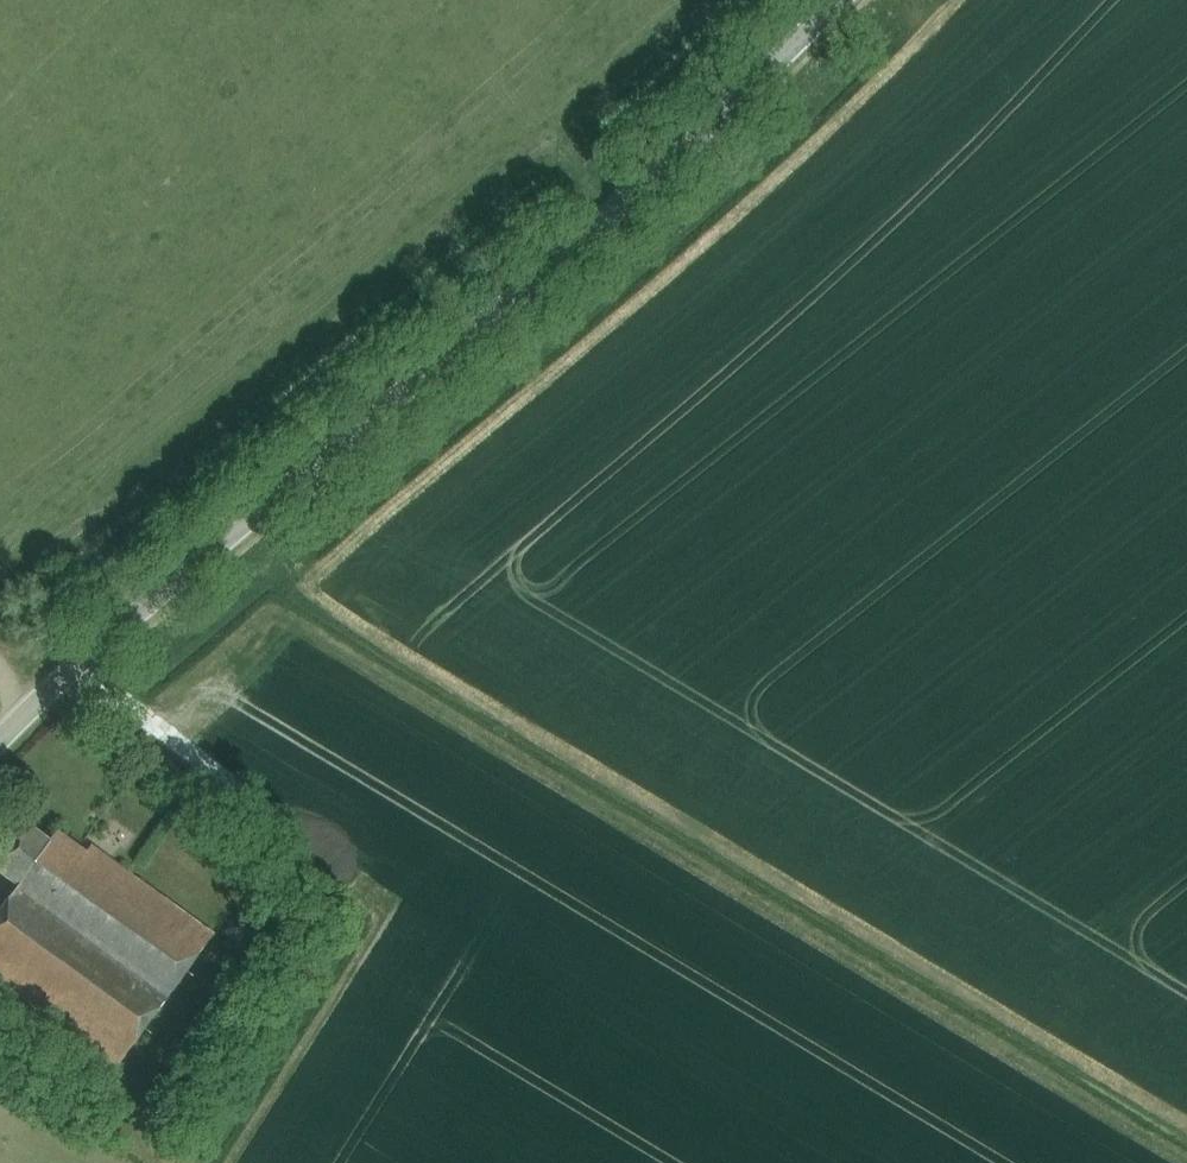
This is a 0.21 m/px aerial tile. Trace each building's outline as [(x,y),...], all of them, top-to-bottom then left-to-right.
[(214,935),(92,847),(87,853),(59,832),(51,842),(27,824),(0,861),(0,873),(19,887),(0,913),(0,981),(119,1067),(214,935)]
